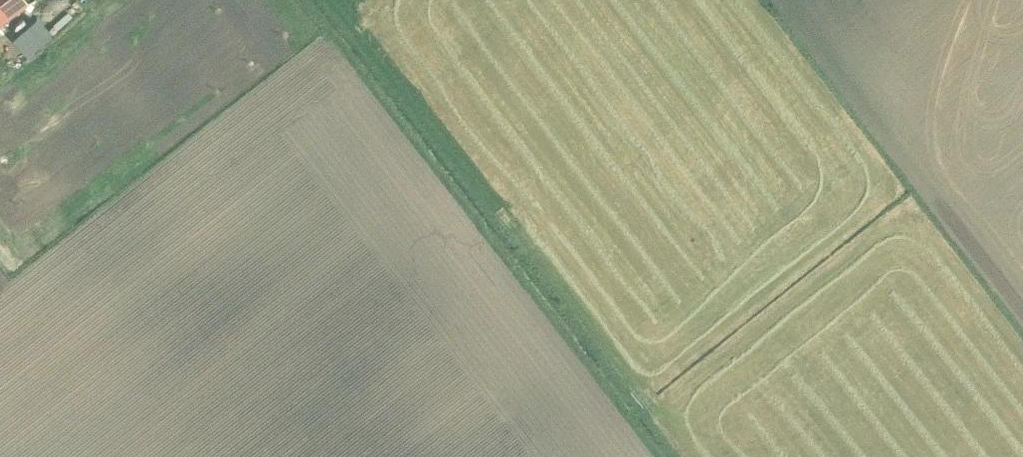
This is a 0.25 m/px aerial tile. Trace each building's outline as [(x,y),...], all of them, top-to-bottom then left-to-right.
[(29,3),(27,0),(0,0),(0,23),(29,3)] [(29,54),(53,34),(37,15),(13,36),(29,54)]
